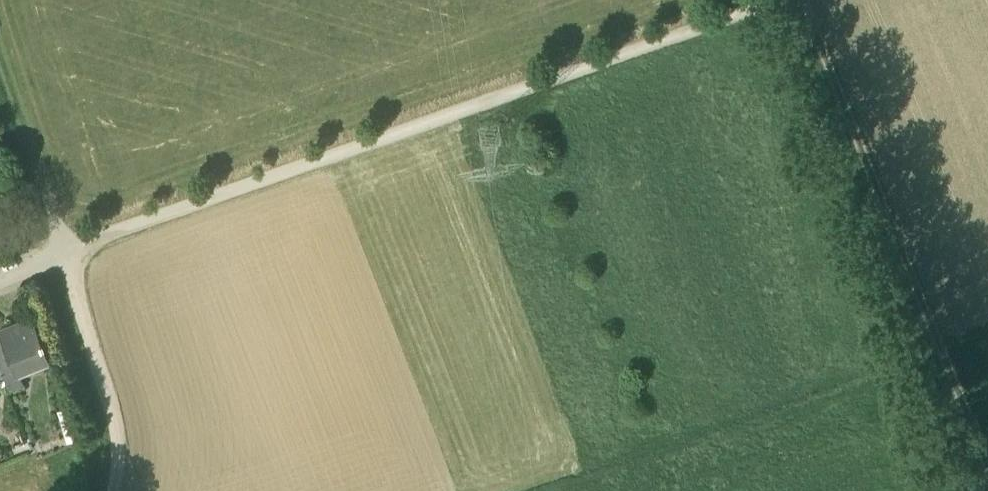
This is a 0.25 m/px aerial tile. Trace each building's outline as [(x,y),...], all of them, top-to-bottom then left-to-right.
[(0,332),(0,335),(15,372),(18,371),(48,359),(32,319),(0,332)] [(0,335),(0,368),(9,390),(23,384),(18,371),(15,372),(0,335)]
